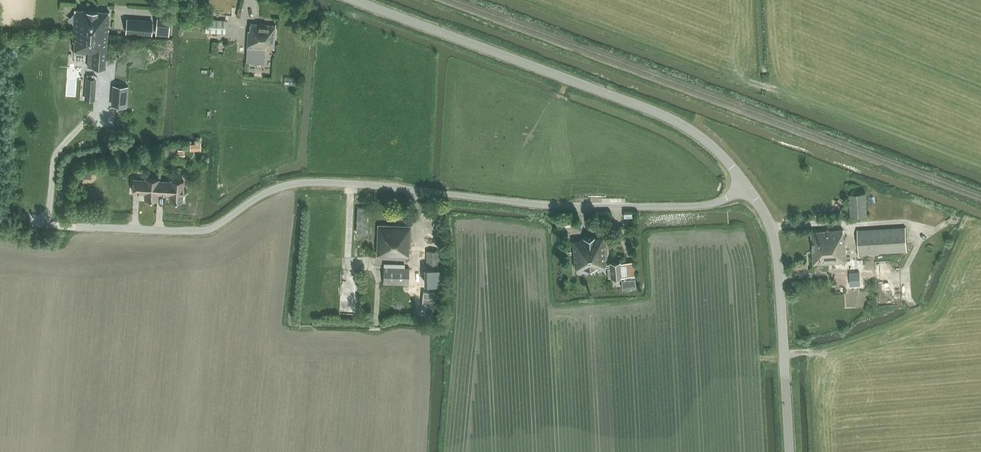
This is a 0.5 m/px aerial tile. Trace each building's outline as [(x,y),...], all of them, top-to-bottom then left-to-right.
[(105,68),(108,33),(109,13),(110,12),(75,9),(75,10),(73,41),(75,41),(74,51),(93,53),(92,66),(88,66),(88,67),(105,68)] [(159,18),(157,34),(170,35),(171,19),(159,18)] [(206,18),(206,32),(226,33),(226,19),(206,18)] [(151,34),(152,22),(127,20),(126,32),(151,34)] [(275,48),(276,25),(252,23),(251,30),(249,30),(247,62),(265,64),(266,48),(275,48)] [(211,48),(222,49),(222,39),(212,39),(211,48)] [(293,72),(283,72),(283,83),(294,83),(293,72)] [(113,105),(127,106),(128,86),(114,85),(113,105)] [(193,178),(185,178),(184,187),(200,188),(201,175),(193,175),(193,178)] [(145,192),(145,198),(158,199),(158,193),(158,180),(159,180),(159,179),(146,178),(146,179),(134,179),(133,192),(145,192)] [(158,193),(170,194),(170,200),(183,201),(184,181),(171,180),(171,181),(159,180),(158,180),(158,193)] [(851,215),(868,214),(866,192),(850,193),(851,215)] [(631,212),(621,212),(621,223),(630,223),(631,212)] [(378,254),(406,255),(409,255),(409,247),(411,247),(412,226),(379,225),(378,254)] [(905,226),(858,230),(859,254),(907,251),(905,226)] [(843,229),(812,231),(814,263),(839,261),(847,261),(845,238),(844,238),(843,229)] [(581,240),(573,240),(576,269),(606,266),(604,236),(581,238),(581,240)] [(365,247),(352,247),(352,260),(365,261),(365,247)] [(427,250),(427,267),(439,267),(444,267),(445,267),(445,250),(427,250)] [(864,271),(863,260),(849,261),(850,268),(850,272),(864,271)] [(625,261),(609,263),(611,278),(625,276),(626,278),(622,279),(623,288),(636,286),(635,276),(633,261),(625,261)] [(409,267),(385,267),(384,283),(408,283),(409,267)] [(354,294),(354,270),(342,270),(341,307),(350,307),(351,294),(354,294)]
